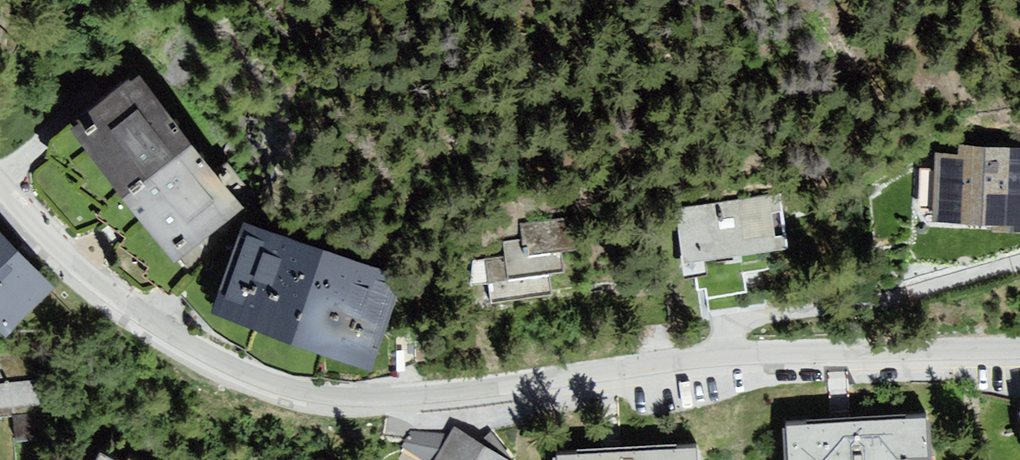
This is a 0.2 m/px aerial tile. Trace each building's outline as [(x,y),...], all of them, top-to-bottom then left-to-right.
[(195,267),(260,212),(147,77),(81,131),(195,267)] [(948,150),(947,159),(926,157),(918,229),(1019,240),(1019,157),(948,150)] [(774,193),(661,202),(666,272),(686,270),(684,249),(778,242),(774,193)] [(494,253),(467,255),(470,304),(544,298),(543,275),(562,274),(557,212),(504,215),(505,237),(493,238),(494,253)] [(55,285),(0,226),(0,324),(6,330),(55,285)] [(353,364),(385,277),(251,227),(218,314),(353,364)] [(43,401),(40,377),(0,382),(0,407),(43,401)] [(929,415),(788,418),(788,459),(930,459),(929,415)] [(500,459),(443,427),(424,459),(500,459)] [(106,441),(96,459),(142,459),(106,441)] [(697,443),(540,450),(540,459),(698,459),(697,443)]
